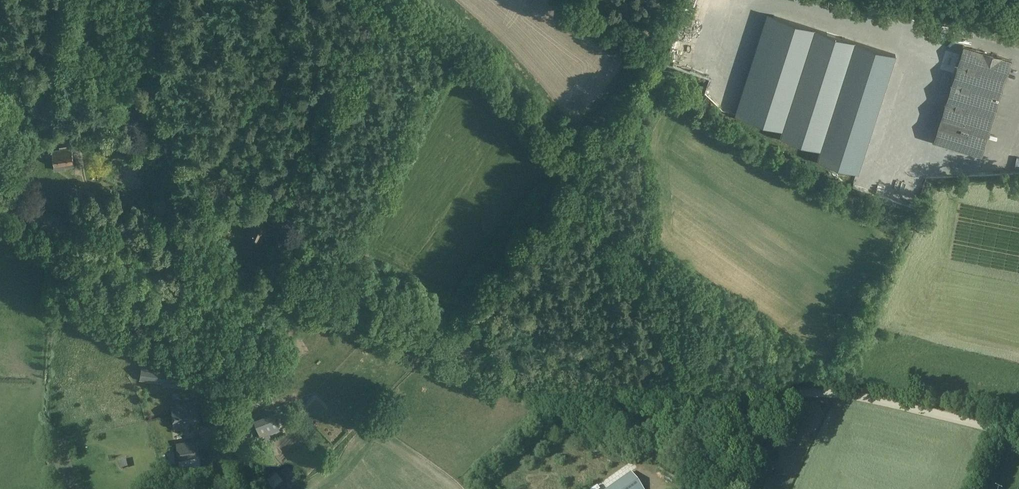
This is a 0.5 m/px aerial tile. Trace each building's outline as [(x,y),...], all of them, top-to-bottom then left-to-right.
[(963,45),(933,141),(981,156),(1012,60),(963,45)] [(991,125),(988,135),(994,137),(998,127),(991,125)] [(53,150),(55,170),(65,168),(64,166),(73,165),(71,146),(64,147),(65,148),(53,150)] [(290,189),(281,207),(290,211),(299,193),(290,189)] [(168,379),(170,368),(142,363),(140,380),(167,384),(168,379)] [(194,383),(168,379),(167,384),(193,388),(194,383)] [(173,415),(198,411),(196,401),(179,404),(179,401),(171,402),(172,411),(173,415)] [(198,411),(173,415),(175,430),(184,428),(183,424),(199,422),(198,411)] [(280,429),(273,412),(273,411),(253,419),(260,436),(280,429)] [(197,440),(177,443),(179,460),(200,457),(197,440)] [(176,458),(168,460),(169,467),(177,466),(176,458)] [(125,459),(119,461),(121,469),(127,467),(125,459)] [(631,471),(606,488),(643,488),(631,471)]
